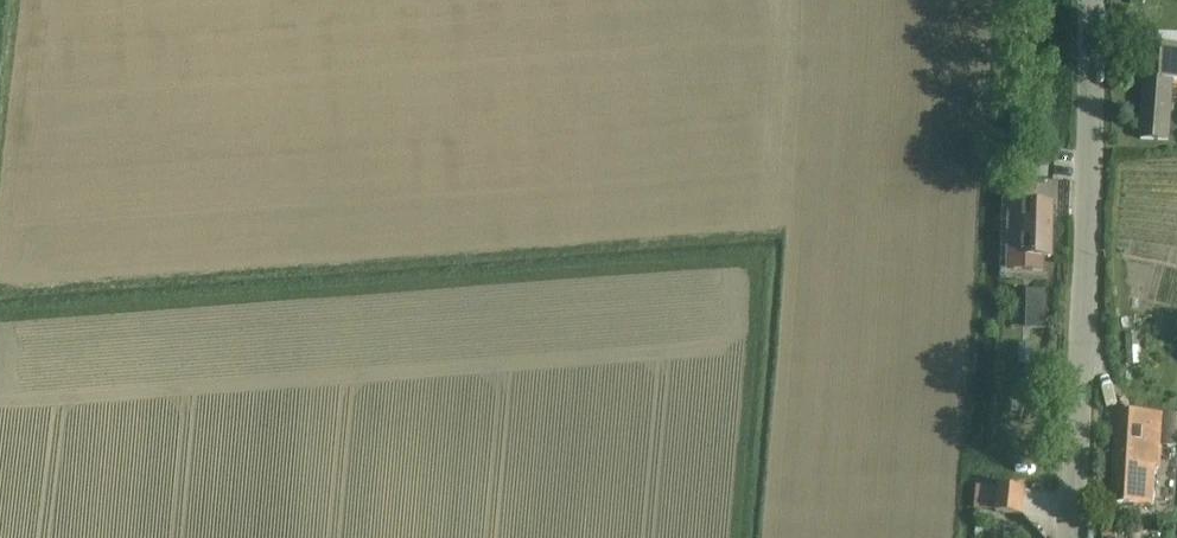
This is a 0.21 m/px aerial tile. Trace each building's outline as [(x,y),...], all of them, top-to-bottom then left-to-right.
[(1145,46),(1140,138),(1169,140),(1172,79),(1176,79),(1176,48),(1145,46)] [(1020,154),(1019,178),(1048,180),(1050,155),(1020,154)] [(1010,257),(1009,270),(1042,271),(1042,257),(1051,258),(1052,214),(1052,203),(1024,202),(1024,203),(1015,203),(1011,202),(1010,257)] [(1026,313),(1026,328),(1046,328),(1046,314),(1026,313)] [(1136,333),(1123,334),(1124,347),(1126,347),(1137,346),(1136,333)] [(1138,346),(1137,346),(1126,347),(1127,364),(1139,364),(1138,346)] [(1117,439),(1113,503),(1152,505),(1155,467),(1160,468),(1161,447),(1163,417),(1163,415),(1118,412),(1117,437),(1117,439)] [(996,512),(1022,515),(1024,489),(999,486),(996,512)] [(1101,527),(1101,537),(1116,537),(1116,526),(1101,527)]
